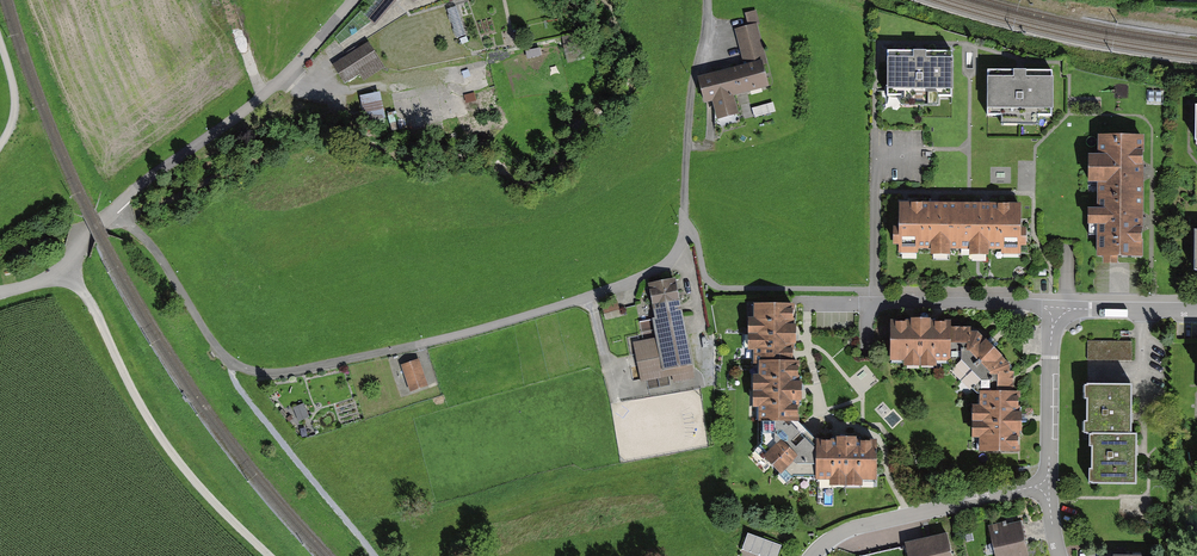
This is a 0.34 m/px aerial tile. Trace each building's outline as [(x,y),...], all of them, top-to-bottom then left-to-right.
[(364,14),(376,23),(395,0),(375,0),(364,14)] [(745,67),(698,78),(706,108),(714,106),(718,121),(739,116),(734,97),(768,89),(762,66),(768,64),(759,27),(737,32),(745,67)] [(368,41),(332,63),(345,83),(359,73),(381,60),(368,41)] [(952,52),(887,52),(887,60),(887,91),(887,97),(901,97),(901,106),(938,107),(938,98),(952,98),(952,91),(952,60),(952,52)] [(385,66),(381,60),(359,73),(363,80),(385,66)] [(1049,74),(986,74),(986,113),(1000,113),(1000,127),(1036,127),(1036,118),(1049,119),(1049,74)] [(363,123),(384,121),(382,93),(361,94),(363,123)] [(1144,136),(1095,135),(1093,257),(1142,258),(1144,136)] [(1017,207),(900,205),(899,232),(895,232),(894,254),(1024,256),(1024,231),(1017,231),(1017,207)] [(676,279),(648,284),(654,318),(652,319),(655,338),(644,340),(633,342),(641,382),(672,376),(673,383),(695,379),(676,279)] [(793,306),(757,305),(756,363),(761,364),(761,446),(789,476),(875,478),(875,442),(846,442),(817,442),(807,431),(797,421),(797,391),(798,363),(792,362),(792,334),(793,306)] [(920,323),(892,322),(892,359),(948,359),(983,393),(982,451),(1017,451),(1018,422),(1018,393),(1011,393),(1012,369),(989,349),(968,330),(950,330),(950,323),(920,323)] [(1132,342),(1087,341),(1087,361),(1131,361),(1132,342)] [(419,360),(403,365),(411,391),(427,386),(419,360)] [(1132,439),(1133,390),(1087,390),(1084,390),(1084,404),(1086,404),(1086,425),(1084,425),(1084,438),(1086,438),(1086,439),(1092,439),(1132,439)] [(1092,439),(1089,439),(1089,452),(1091,452),(1091,473),(1089,473),(1089,488),(1091,488),(1091,489),(1136,489),(1137,439),(1132,439),(1092,439)] [(992,529),(997,555),(1030,555),(1024,523),(992,529)] [(761,555),(778,555),(783,540),(747,529),(741,550),(761,555)] [(907,543),(910,555),(952,555),(947,534),(907,543)]
